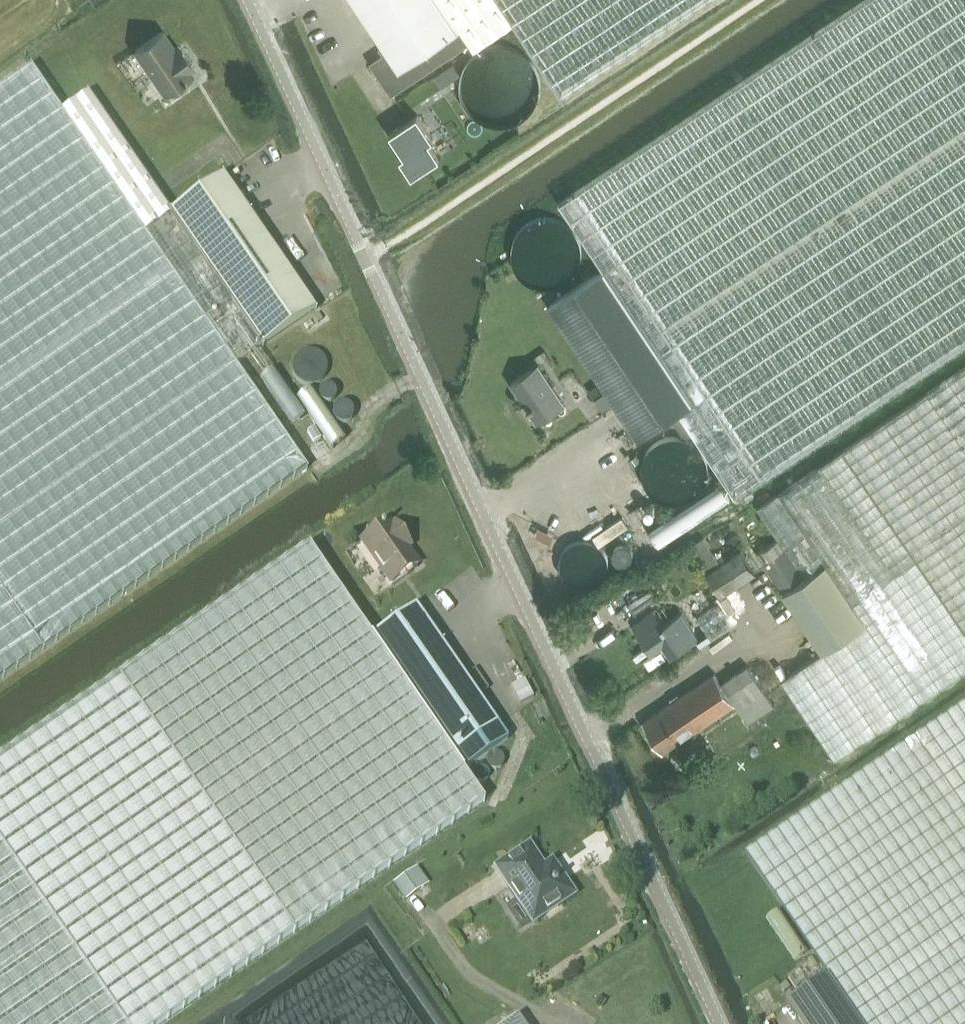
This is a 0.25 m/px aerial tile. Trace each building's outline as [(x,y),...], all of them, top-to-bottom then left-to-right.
[(388,51),(371,62),(392,92),(469,41),(474,48),(514,22),(499,0),(355,0),(388,51)] [(514,22),(561,94),(704,0),(499,0),(514,22)] [(560,201),(604,267),(550,303),(608,392),(616,403),(639,438),(680,411),(736,494),(964,340),(964,0),(862,0),(560,201)] [(184,79),(192,74),(188,69),(193,66),(178,45),(174,48),(162,31),(135,49),(165,92),(172,87),(177,89),(185,84),(184,79)] [(454,62),(435,74),(442,86),(461,74),(454,62)] [(0,86),(0,678),(306,468),(235,364),(261,345),(261,346),(315,309),(222,174),(168,211),(87,93),(61,111),(30,66),(0,86)] [(416,110),(388,128),(403,150),(399,153),(411,171),(438,153),(427,135),(431,132),(416,110)] [(539,364),(512,382),(538,421),(565,403),(539,364)] [(758,507),(777,538),(756,552),(824,651),(782,680),(836,758),(964,670),(964,364),(758,507)] [(595,385),(589,390),(594,396),(600,392),(595,385)] [(608,392),(597,399),(604,410),(616,403),(608,392)] [(368,535),(360,540),(390,583),(417,565),(405,548),(409,545),(394,523),(390,526),(387,521),(379,526),(377,523),(373,522),(366,527),(365,531),(368,535)] [(723,595),(757,571),(742,550),(722,563),(704,536),(689,546),(708,573),(723,595)] [(0,758),(0,844),(124,1023),(156,1023),(484,802),(462,770),(370,636),(308,546),(0,758)] [(658,597),(651,587),(628,602),(628,603),(635,613),(658,597)] [(497,723),(415,604),(370,636),(462,770),(507,739),(497,723)] [(683,612),(664,624),(654,609),(633,623),(651,651),(663,643),(671,654),(699,636),(683,612)] [(748,664),(721,682),(736,703),(748,722),(774,704),(748,664)] [(736,703),(721,682),(714,673),(643,720),(664,752),(736,703)] [(523,678),(509,685),(518,703),(532,695),(523,678)] [(745,854),(827,975),(828,975),(862,1023),(964,1023),(964,704),(745,854)] [(0,844),(0,1023),(124,1023),(0,844)] [(527,846),(496,867),(516,898),(507,904),(522,926),(536,917),(545,911),(549,912),(557,906),(558,903),(571,893),(550,862),(542,867),(527,846)] [(405,900),(429,883),(417,866),(409,872),(408,871),(392,883),(405,900)] [(796,990),(822,972),(814,961),(788,979),(796,990)] [(828,975),(827,975),(787,1003),(802,1023),(862,1023),(828,975)] [(516,1015),(503,1023),(523,1023),(516,1015)]
